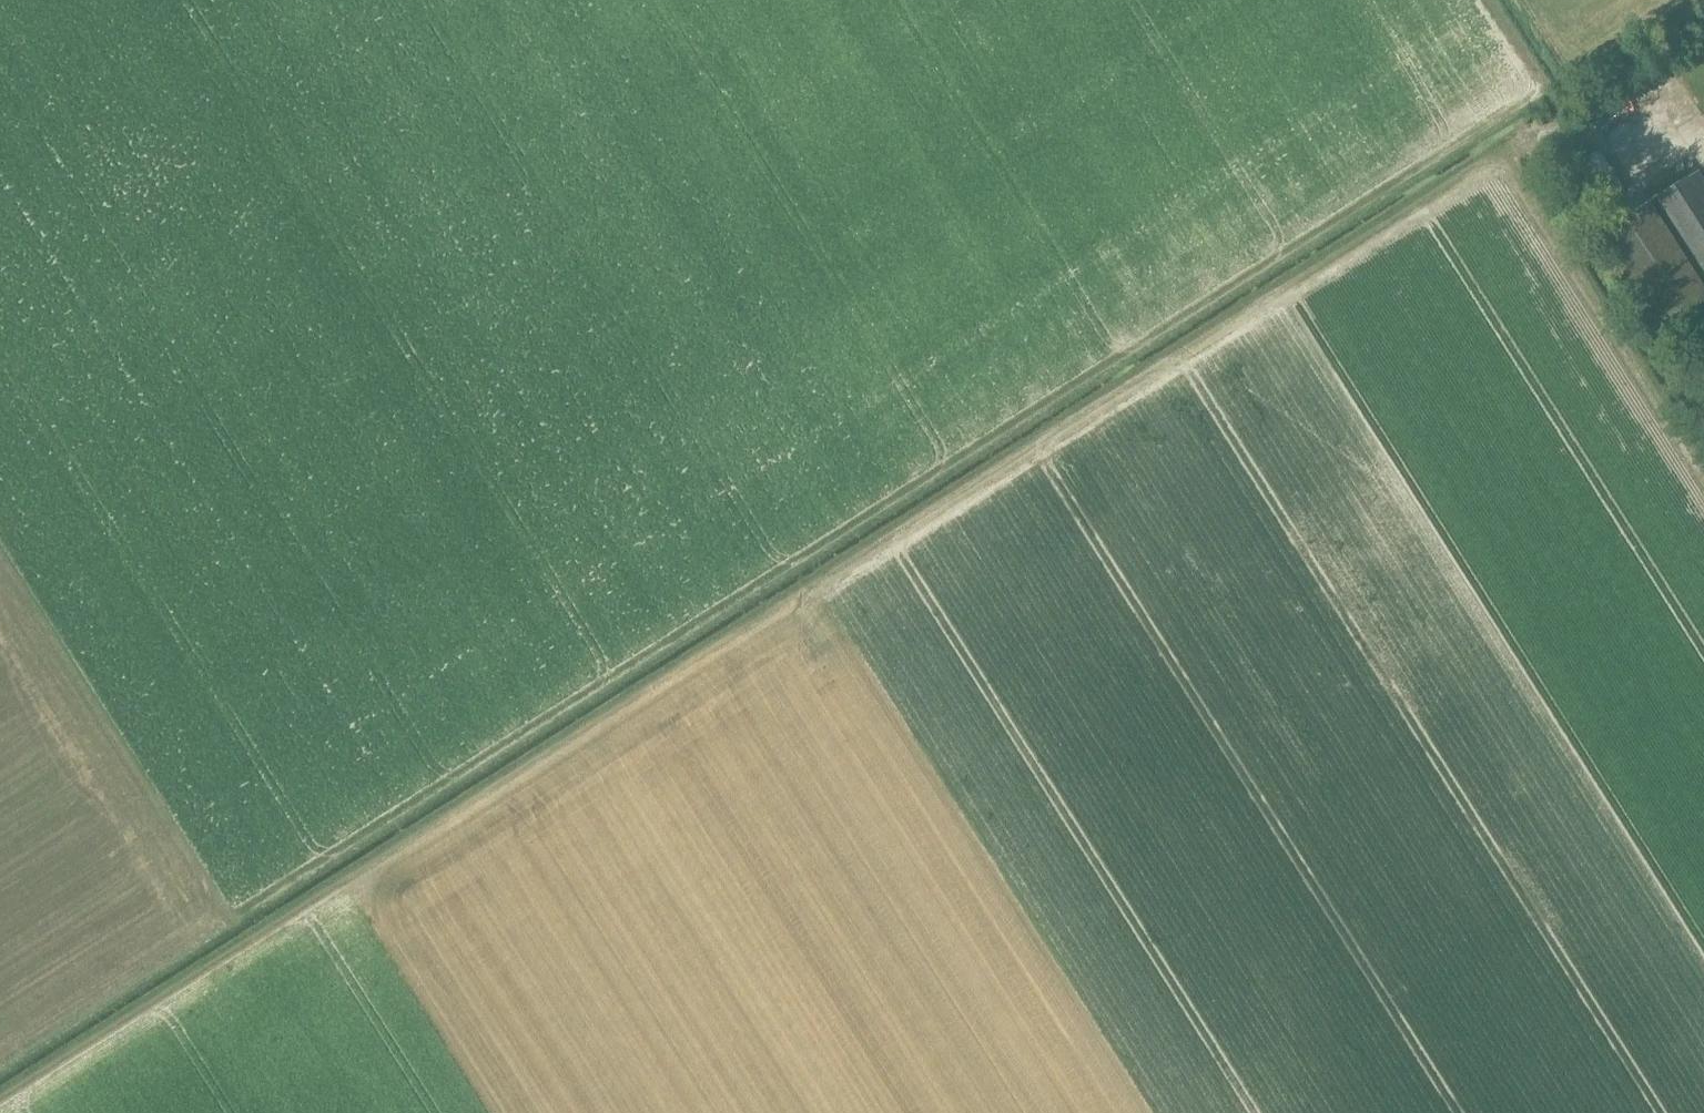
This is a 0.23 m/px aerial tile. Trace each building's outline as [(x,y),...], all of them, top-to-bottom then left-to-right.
[(1600,234),(1666,336),(1703,311),(1703,182),(1697,171),(1600,234)]
